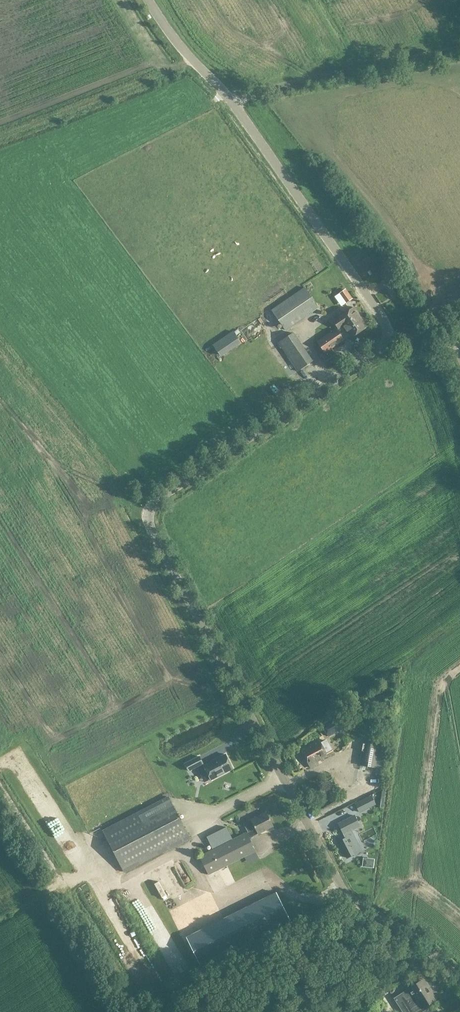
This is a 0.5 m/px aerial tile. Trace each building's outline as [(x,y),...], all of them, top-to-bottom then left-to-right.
[(391,295),(399,290),(393,282),(395,281),(392,277),(391,278),(390,276),(382,282),(391,295)] [(285,330),(319,307),(305,287),(271,310),(285,330)] [(339,317),(333,321),(338,329),(343,326),(359,315),(354,307),(344,314),(341,311),(337,314),(339,317)] [(367,327),(359,315),(343,326),(351,338),(367,327)] [(212,343),(220,355),(243,341),(235,329),(212,343)] [(318,342),(325,352),(321,355),(326,362),(331,358),(328,354),(332,351),(329,347),(342,338),(336,329),(318,342)] [(298,340),(293,333),(278,343),(283,350),(298,340)] [(308,355),(293,365),(298,371),(312,361),(308,355)] [(237,374),(243,394),(253,391),(247,371),(237,374)] [(283,377),(279,381),(286,387),(290,384),(283,377)] [(343,729),(340,723),(336,718),(322,725),(328,736),(343,729)] [(350,742),(352,747),(360,743),(358,739),(350,742)] [(380,741),(365,739),(360,768),(366,769),(366,766),(375,768),(380,741)] [(311,768),(318,764),(317,761),(334,752),(330,745),(328,744),(326,740),(321,743),(320,741),(302,751),(311,768)] [(385,748),(379,747),(375,767),(381,768),(385,748)] [(146,753),(54,801),(77,845),(103,832),(124,872),(190,838),(146,753)] [(211,780),(233,768),(226,754),(204,765),(211,780)] [(189,771),(203,763),(200,756),(185,764),(189,771)] [(185,787),(194,783),(189,772),(180,777),(185,787)] [(375,803),(370,796),(354,804),(359,812),(375,803)] [(44,820),(48,818),(45,813),(55,808),(51,799),(37,806),(44,820)] [(339,816),(350,812),(348,806),(336,810),(339,816)] [(262,863),(250,838),(273,826),(266,812),(243,823),(248,833),(247,833),(247,832),(233,839),(214,849),(199,856),(209,876),(209,875),(215,886),(223,882),(262,863)] [(361,851),(357,843),(350,830),(359,825),(354,815),(338,824),(346,838),(339,842),(348,858),(361,851)] [(227,826),(207,836),(214,849),(233,839),(227,826)] [(198,909),(204,919),(209,916),(203,907),(198,909)] [(200,964),(218,955),(205,928),(186,937),(200,964)] [(422,980),(408,989),(402,993),(406,1000),(408,998),(413,1005),(411,1006),(414,1011),(416,1011),(421,1009),(436,999),(424,979),(422,980)]
